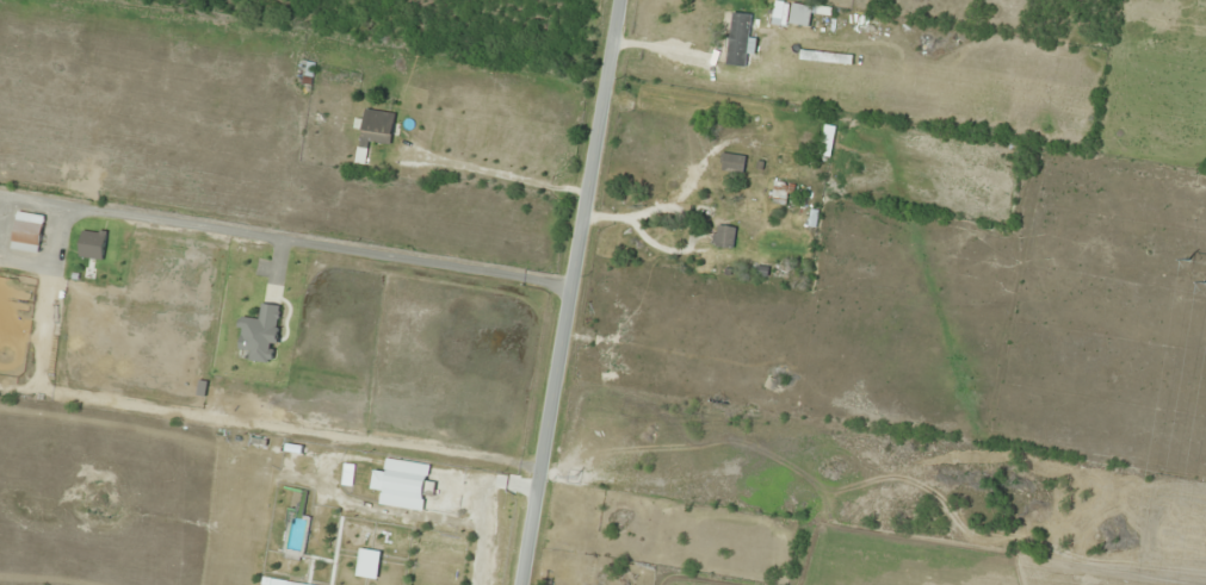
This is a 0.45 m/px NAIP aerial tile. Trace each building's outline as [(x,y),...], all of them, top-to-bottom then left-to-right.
[(810,7),(793,5),(790,23),(807,26),(810,7)] [(366,163),(368,141),(391,143),(394,112),(362,109),(358,162),(366,163)] [(742,176),(746,156),(722,152),(719,173),(742,176)] [(11,242),(39,247),(43,225),(15,220),(11,242)] [(733,249),(735,227),(714,225),(712,247),(733,249)] [(423,500),(426,477),(374,470),(371,492),(423,500)]
